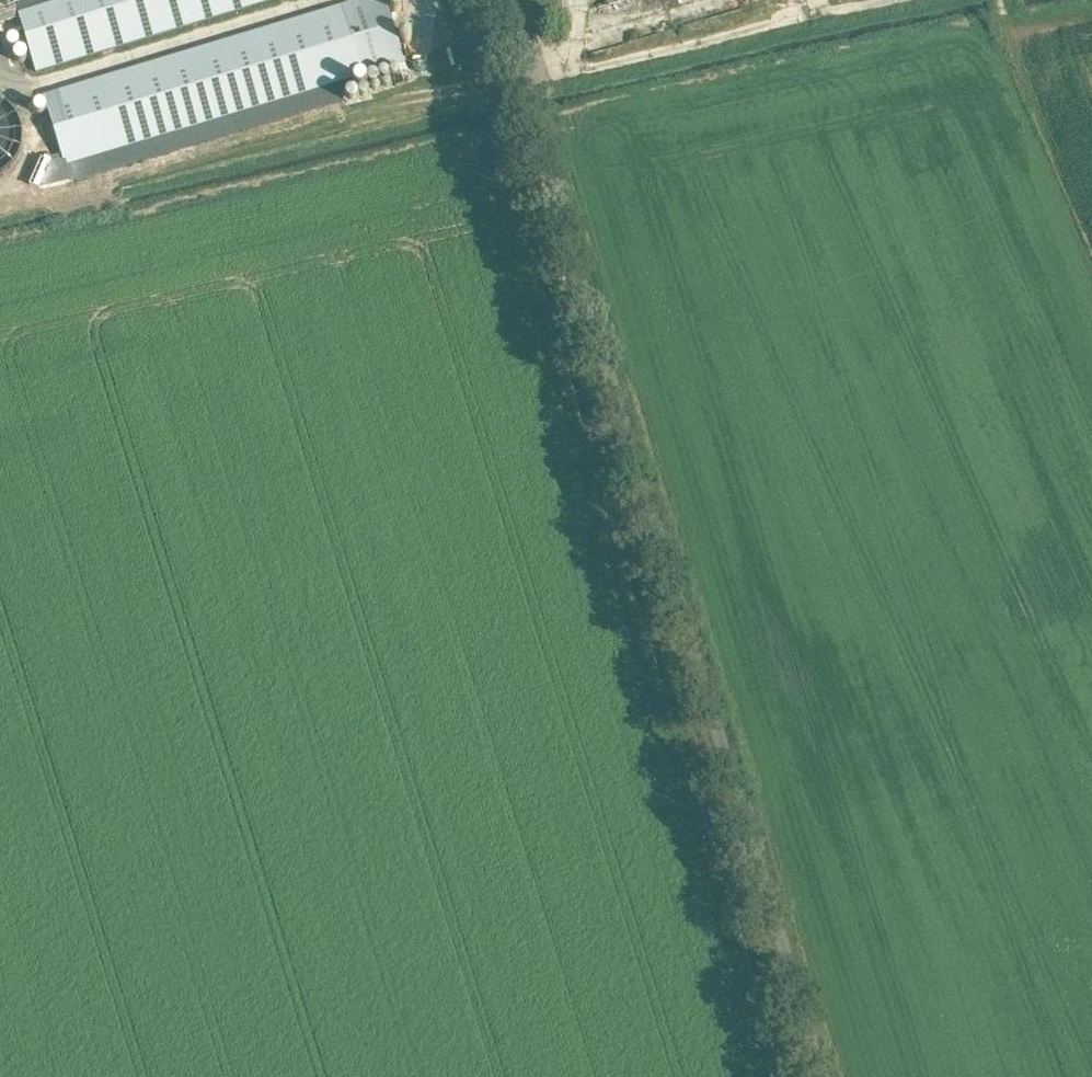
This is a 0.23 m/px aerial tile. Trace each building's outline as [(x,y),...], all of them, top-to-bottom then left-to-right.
[(6,22),(19,18),(23,30),(36,72),(271,0),(0,0),(0,24),(6,22)] [(29,184),(41,189),(75,178),(77,184),(90,180),(89,177),(343,100),(344,100),(341,88),(354,84),(352,77),(405,61),(386,0),(362,0),(44,99),(62,154),(49,158),(43,155),(29,184)] [(0,173),(13,162),(21,147),(23,129),(17,113),(4,99),(0,98),(0,173)]
